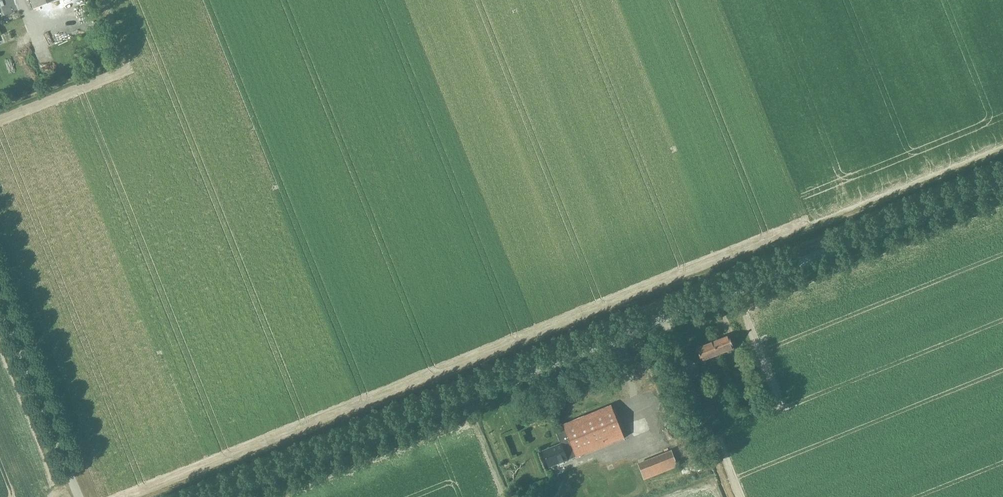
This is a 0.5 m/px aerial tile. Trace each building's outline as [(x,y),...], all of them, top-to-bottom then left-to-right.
[(34,9),(55,0),(30,0),(34,9)] [(9,22),(19,17),(16,12),(7,16),(9,22)] [(712,342),(717,354),(733,348),(728,335),(712,342)] [(701,361),(717,354),(712,342),(696,348),(701,361)] [(734,355),(740,370),(749,366),(743,352),(734,355)] [(564,427),(555,431),(560,444),(542,451),(548,466),(564,460),(565,461),(622,438),(623,438),(610,405),(562,424),(564,427)] [(667,449),(636,461),(637,465),(668,453),(667,449)] [(672,453),(638,465),(643,478),(677,466),(672,453)] [(611,478),(604,481),(609,493),(616,490),(611,478)] [(638,493),(639,496),(655,496),(652,488),(638,493)]
